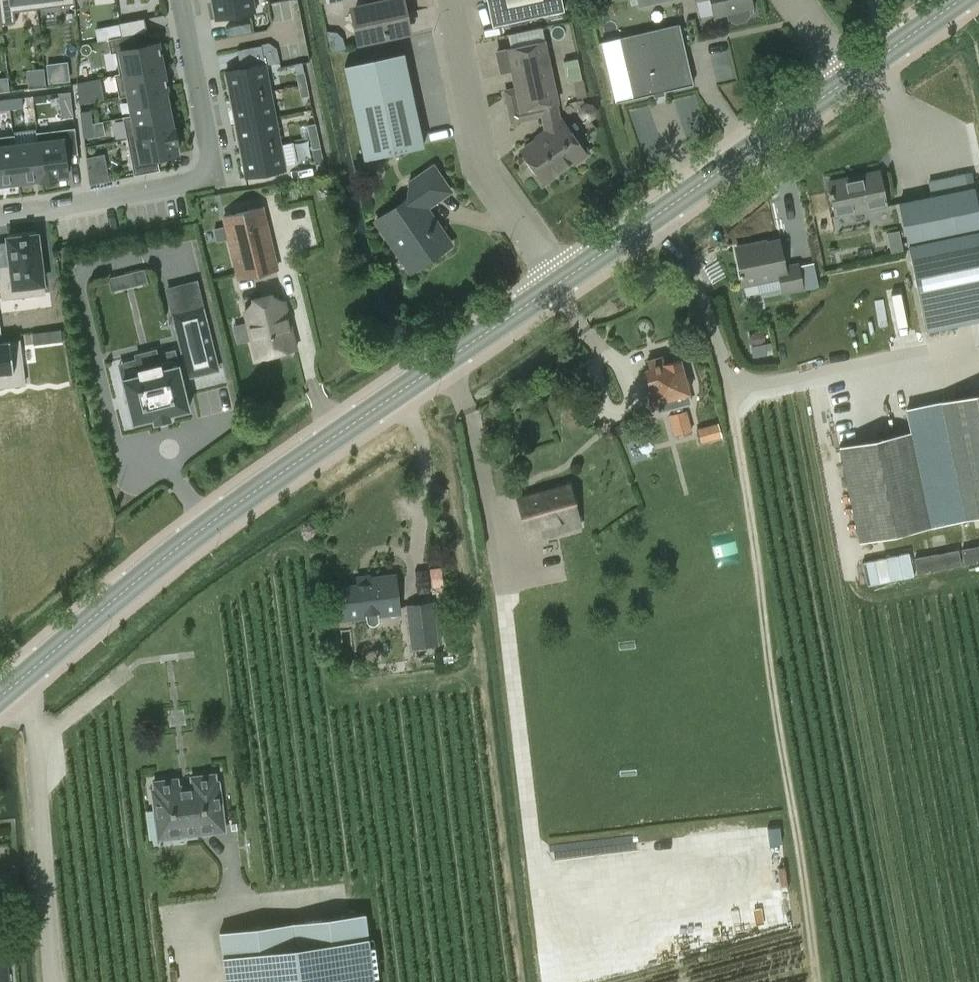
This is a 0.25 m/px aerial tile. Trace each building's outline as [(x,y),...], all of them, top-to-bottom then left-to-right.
[(2,24),(15,22),(14,11),(37,8),(36,0),(0,0),(0,14),(1,24),(2,24)] [(37,8),(75,4),(75,0),(36,0),(37,8)] [(216,19),(255,12),(253,0),(212,0),(216,19)] [(405,29),(399,0),(397,0),(353,9),(359,39),(405,29)] [(563,9),(560,0),(486,0),(491,25),(563,9)] [(714,17),(728,14),(729,19),(735,22),(744,20),(749,14),(748,10),(753,9),(751,0),(710,0),(714,17)] [(133,34),(147,31),(144,18),(119,23),(119,24),(121,36),(133,34)] [(119,24),(113,26),(115,37),(121,36),(119,24)] [(601,42),(614,102),(692,84),(678,25),(601,42)] [(120,75),(163,67),(158,42),(136,47),(133,34),(121,36),(115,37),(108,39),(110,53),(115,52),(119,73),(120,75)] [(265,63),(265,65),(280,62),(277,48),(268,42),(261,43),(261,45),(265,63)] [(544,42),(497,52),(501,71),(510,69),(514,89),(504,91),(509,116),(516,120),(541,115),(545,134),(522,151),(536,171),(533,174),(541,186),(553,177),(550,174),(572,158),(575,162),(588,152),(577,137),(574,139),(562,123),(559,125),(554,102),(557,101),(544,42)] [(422,145),(402,54),(343,66),(363,158),(422,145)] [(575,79),(581,78),(577,58),(563,61),(566,80),(575,79)] [(231,98),(270,90),(265,65),(265,63),(225,71),(231,98)] [(302,63),(294,65),(299,86),(307,85),(302,63)] [(119,97),(128,95),(165,88),(167,88),(163,67),(120,75),(119,73),(115,74),(119,97)] [(1,77),(3,92),(9,91),(8,76),(1,77)] [(578,97),(586,95),(583,77),(581,78),(575,79),(578,97)] [(307,85),(299,86),(301,98),(309,96),(307,85)] [(165,88),(128,95),(132,115),(132,117),(169,110),(165,88)] [(89,89),(78,90),(80,103),(90,101),(89,89)] [(75,90),(61,92),(65,115),(79,112),(75,90)] [(236,124),(275,116),(270,90),(231,98),(236,124)] [(22,97),(9,99),(10,109),(23,107),(22,97)] [(0,100),(0,110),(10,109),(9,99),(0,100)] [(577,105),(576,113),(580,119),(587,120),(593,116),(594,108),(590,102),(583,101),(577,105)] [(123,116),(127,140),(173,131),(173,129),(169,110),(132,117),(132,115),(123,116)] [(91,111),(81,112),(82,125),(92,124),(91,111)] [(236,124),(241,150),(280,143),(275,116),(236,124)] [(92,124),(82,125),(84,138),(94,136),(92,124)] [(315,125),(307,126),(309,138),(317,137),(315,125)] [(36,132),(37,141),(38,141),(42,178),(41,178),(42,180),(56,178),(56,177),(67,175),(65,155),(78,153),(75,127),(36,132)] [(173,131),(127,140),(134,175),(159,170),(157,157),(177,153),(175,143),(177,143),(174,128),(173,129),(173,131)] [(15,144),(14,135),(0,136),(0,183),(19,181),(14,144),(15,144)] [(317,137),(309,138),(312,150),(320,148),(317,137)] [(37,141),(15,144),(14,144),(19,181),(41,178),(42,178),(38,141),(37,141)] [(280,143),(241,150),(246,177),(285,169),(280,143)] [(451,246),(424,208),(449,191),(432,167),(408,184),(415,193),(375,221),(411,273),(451,246)] [(828,181),(836,217),(885,207),(878,171),(828,181)] [(974,187),(898,202),(907,244),(908,244),(926,332),(978,321),(978,212),(974,187)] [(237,279),(276,269),(261,207),(221,215),(237,279)] [(0,266),(0,282),(1,293),(15,292),(14,287),(43,284),(37,233),(7,236),(11,264),(0,266)] [(744,285),(780,278),(783,292),(801,289),(797,265),(784,267),(778,240),(736,248),(744,285)] [(147,281),(144,269),(136,270),(139,283),(147,281)] [(283,303),(245,312),(256,357),(294,348),(283,303)] [(172,312),(184,363),(176,366),(176,364),(121,378),(132,421),(151,416),(152,420),(167,416),(167,412),(187,407),(180,377),(215,367),(199,306),(172,312)] [(61,329),(51,330),(52,342),(62,341),(61,329)] [(771,342),(751,345),(753,356),(767,354),(766,350),(772,349),(771,342)] [(0,345),(0,387),(19,384),(13,343),(0,345)] [(647,360),(649,369),(645,370),(654,403),(655,402),(658,411),(689,402),(686,394),(689,393),(679,359),(664,364),(661,356),(647,360)] [(939,403),(963,521),(978,518),(978,394),(939,403)] [(692,431),(686,410),(668,415),(674,436),(692,431)] [(717,423),(696,429),(700,443),(721,437),(717,423)] [(910,431),(838,446),(858,541),(930,526),(910,431)] [(528,539),(546,534),(580,525),(569,486),(517,500),(528,539)] [(962,549),(965,563),(978,560),(978,546),(962,549)] [(958,550),(915,558),(917,572),(961,564),(958,550)] [(909,552),(862,561),(867,585),(914,575),(909,552)] [(357,583),(339,586),(343,620),(373,616),(399,613),(399,609),(397,599),(394,573),(357,578),(357,583)] [(438,645),(433,600),(405,604),(410,648),(438,645)] [(360,668),(358,659),(349,660),(350,669),(360,668)] [(153,789),(151,790),(153,809),(156,829),(206,822),(208,832),(224,830),(217,781),(215,781),(214,773),(190,776),(191,784),(177,786),(176,778),(152,781),(153,789)] [(781,843),(780,827),(767,828),(769,844),(781,843)] [(364,913),(219,931),(225,981),(373,981),(364,913)]
